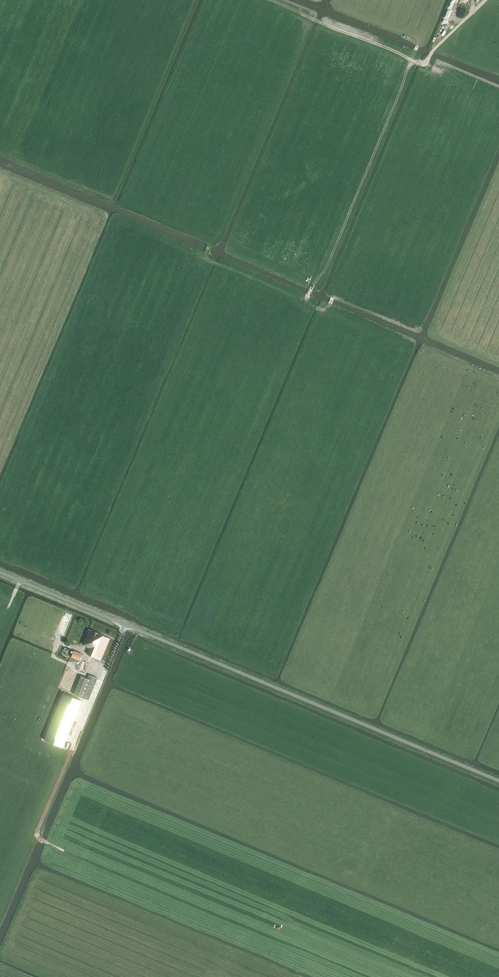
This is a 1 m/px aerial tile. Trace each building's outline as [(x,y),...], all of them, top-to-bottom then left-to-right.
[(89,647),(87,654),(101,660),(110,639),(103,636),(104,635),(89,629),(82,644),(83,644),(82,644),(89,647)] [(79,660),(80,658),(82,654),(74,650),(71,657),(79,660)] [(73,694),(83,698),(88,700),(97,678),(89,674),(87,678),(81,675),(73,694)] [(63,693),(44,739),(63,747),(65,741),(67,735),(75,718),(74,717),(77,712),(79,706),(81,700),(63,693)]
